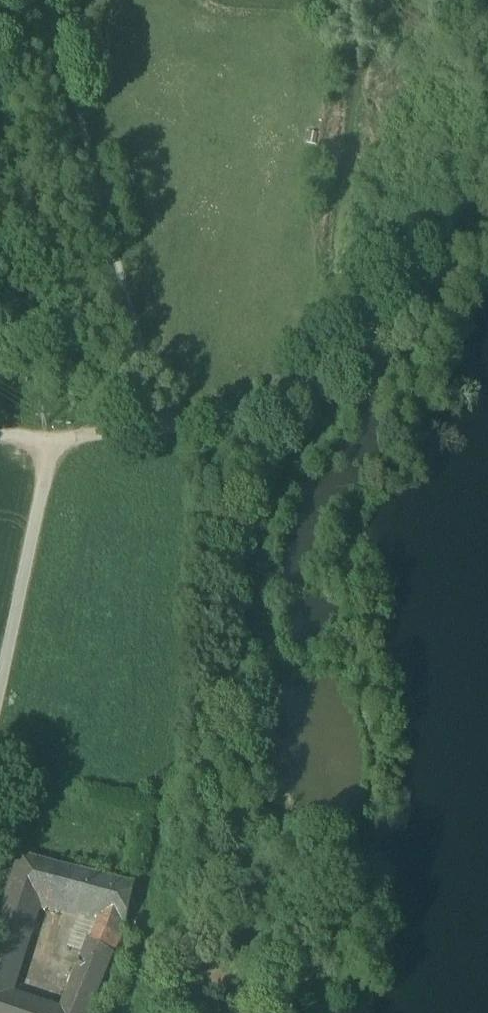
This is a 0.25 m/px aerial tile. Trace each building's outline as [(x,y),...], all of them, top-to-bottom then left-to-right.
[(19,856),(8,892),(24,897),(36,861),(19,856)] [(36,861),(24,897),(24,900),(41,904),(83,915),(93,875),(36,861)] [(100,919),(126,926),(135,886),(93,875),(83,915),(100,919)] [(0,918),(0,934),(28,943),(41,904),(24,900),(24,897),(8,892),(0,918)] [(59,1012),(62,1012),(91,1012),(111,962),(114,955),(126,926),(100,919),(90,944),(88,943),(59,1012)] [(23,958),(28,943),(0,934),(0,950),(23,958)] [(59,1012),(11,995),(23,958),(0,950),(0,1012),(62,1012),(59,1012)] [(111,962),(91,1012),(107,1012),(125,967),(111,962)] [(217,1012),(233,1012),(233,1004),(217,1005),(217,1012)]
